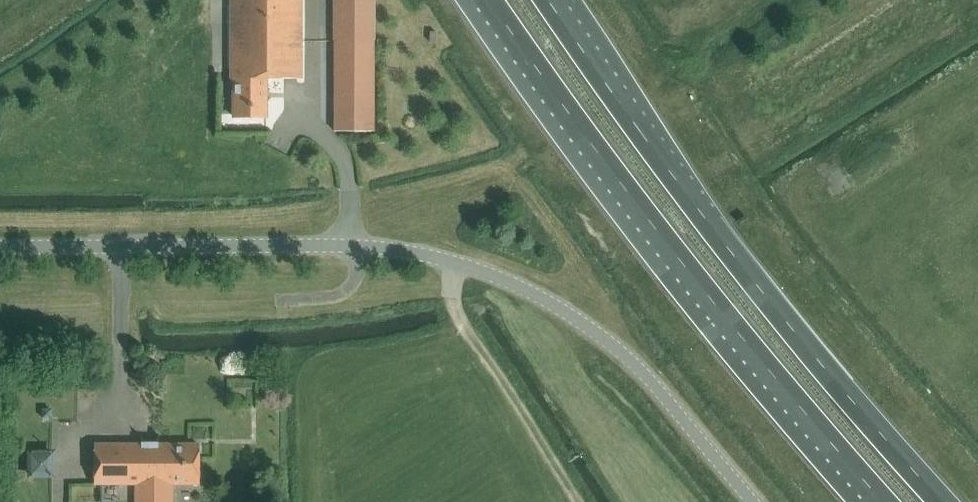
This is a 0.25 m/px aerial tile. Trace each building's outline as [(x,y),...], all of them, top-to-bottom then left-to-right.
[(301,79),(301,0),(231,0),(231,83),(234,83),(234,118),(266,118),(266,79),(301,79)] [(334,128),(374,128),(374,0),(334,0),(334,128)] [(198,444),(95,444),(94,484),(136,485),(135,501),(171,501),(171,484),(198,484),(198,444)] [(29,477),(53,477),(52,453),(29,453),(29,477)]
